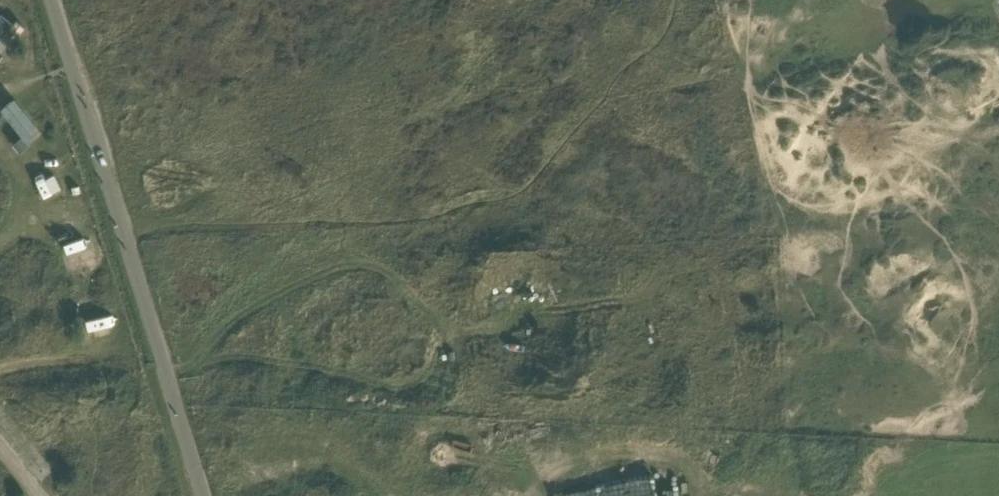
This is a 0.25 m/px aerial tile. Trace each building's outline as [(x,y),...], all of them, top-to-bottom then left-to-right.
[(9,27),(18,34),(24,26),(15,19),(11,24),(0,15),(0,38),(9,27)] [(12,97),(0,106),(23,134),(12,142),(19,151),(30,143),(25,137),(37,128),(12,97)] [(116,311),(90,315),(92,326),(118,321),(116,311)]
